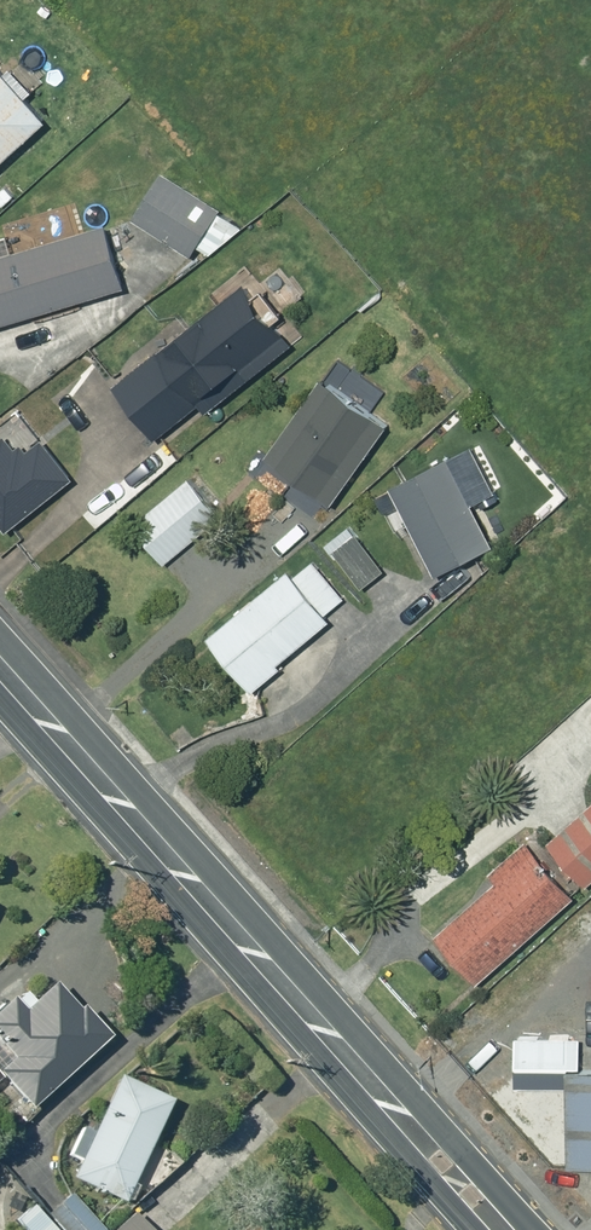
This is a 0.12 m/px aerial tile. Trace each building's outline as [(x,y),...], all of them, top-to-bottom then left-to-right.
[(39,119),(0,75),(0,154),(39,119)] [(216,207),(176,182),(184,170),(167,159),(130,217),(187,253),(216,207)] [(0,185),(0,204),(10,195),(1,184),(0,185)] [(226,215),(213,226),(221,236),(234,226),(226,215)] [(0,252),(0,321),(119,285),(100,222),(0,252)] [(240,281),(107,384),(148,437),(194,402),(200,411),(288,343),(240,281)] [(97,351),(89,342),(80,350),(88,359),(97,351)] [(315,378),(260,456),(327,503),(382,426),(315,378)] [(488,543),(443,455),(386,485),(431,572),(488,543)] [(183,475),(127,523),(160,562),(217,514),(183,475)] [(330,551),(358,586),(380,568),(352,533),(330,551)] [(272,662),(325,618),(320,612),(339,596),(308,560),(289,576),(282,568),(202,635),(247,689),(275,665),(272,662)] [(543,841),(581,885),(590,876),(590,799),(543,841)] [(492,881),(430,936),(470,983),(569,896),(521,841),(485,873),(492,881)] [(17,1060),(3,1072),(36,1109),(117,1037),(90,1007),(85,1011),(61,984),(30,1011),(19,998),(0,1015),(0,1041),(17,1060)] [(563,1165),(590,1165),(590,1070),(561,1070),(563,1165)] [(127,1204),(177,1101),(127,1078),(101,1134),(88,1128),(75,1155),(86,1160),(77,1180),(127,1204)] [(47,1215),(61,1229),(102,1229),(70,1194),(47,1215)] [(120,1229),(154,1229),(139,1213),(120,1229)]
